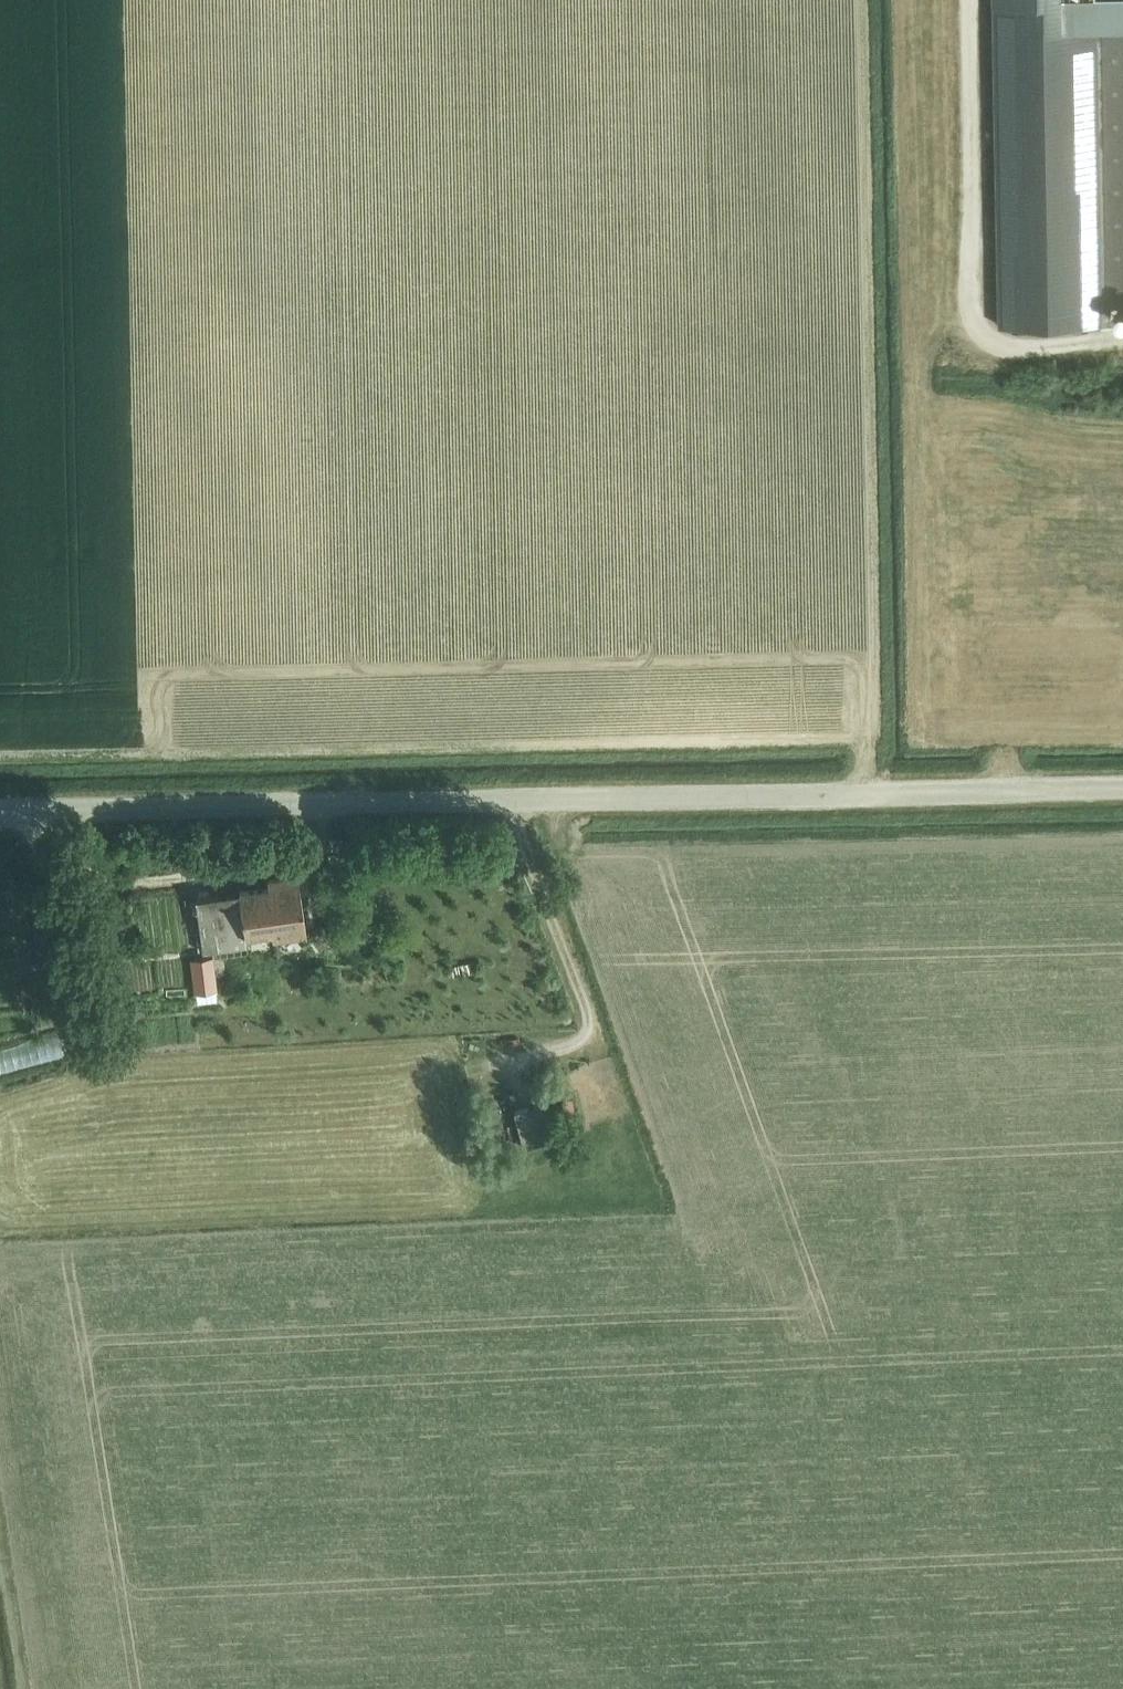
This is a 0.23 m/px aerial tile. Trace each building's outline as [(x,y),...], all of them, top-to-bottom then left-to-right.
[(1001,326),(1111,324),(1111,304),(1122,304),(1122,0),(996,0),(1001,326)] [(271,938),(303,933),(295,874),(266,878),(267,886),(238,889),(238,890),(194,896),(201,951),(246,944),(245,936),(270,932),(271,938)] [(189,958),(194,992),(218,988),(213,954),(189,958)] [(145,1043),(126,1044),(127,1052),(145,1051),(145,1043)] [(548,1101),(514,1111),(525,1148),(560,1137),(548,1101)]
